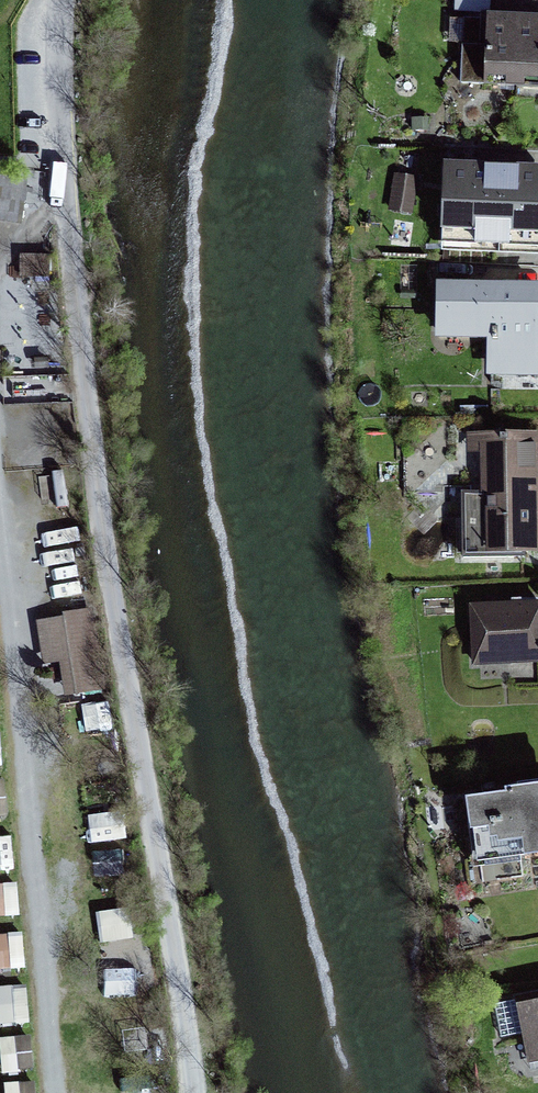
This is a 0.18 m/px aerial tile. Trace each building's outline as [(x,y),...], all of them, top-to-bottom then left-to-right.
[(454,9),(490,10),(490,0),(455,0),(454,9)] [(485,84),(537,86),(537,14),(488,12),(485,84)] [(439,251),(537,254),(537,165),(443,161),(439,251)] [(20,226),(23,179),(0,178),(0,224),(20,226)] [(436,338),(488,339),(488,375),(537,375),(537,282),(436,281),(436,338)] [(465,554),(537,553),(537,431),(467,432),(467,451),(480,451),(480,495),(464,495),(465,554)] [(472,666),(537,663),(537,600),(469,603),(472,666)] [(63,616),(36,620),(43,664),(59,662),(65,696),(104,693),(92,608),(63,612),(63,616)] [(8,819),(6,782),(0,783),(0,820),(8,819)] [(477,863),(537,854),(537,784),(504,788),(505,791),(465,797),(470,831),(474,830),(477,863)] [(124,817),(91,819),(93,878),(127,876),(124,817)] [(15,872),(13,836),(0,837),(0,873),(15,872)] [(20,918),(18,884),(0,885),(0,919),(20,918)] [(99,913),(100,945),(132,944),(131,912),(99,913)] [(26,971),(24,934),(0,936),(0,972),(26,971)] [(0,988),(0,1028),(30,1027),(28,987),(0,988)] [(529,1071),(537,1069),(537,1000),(517,1005),(529,1071)] [(34,1072),(32,1039),(1,1041),(3,1074),(34,1072)] [(20,1084),(6,1085),(6,1092),(21,1092),(20,1084)]
